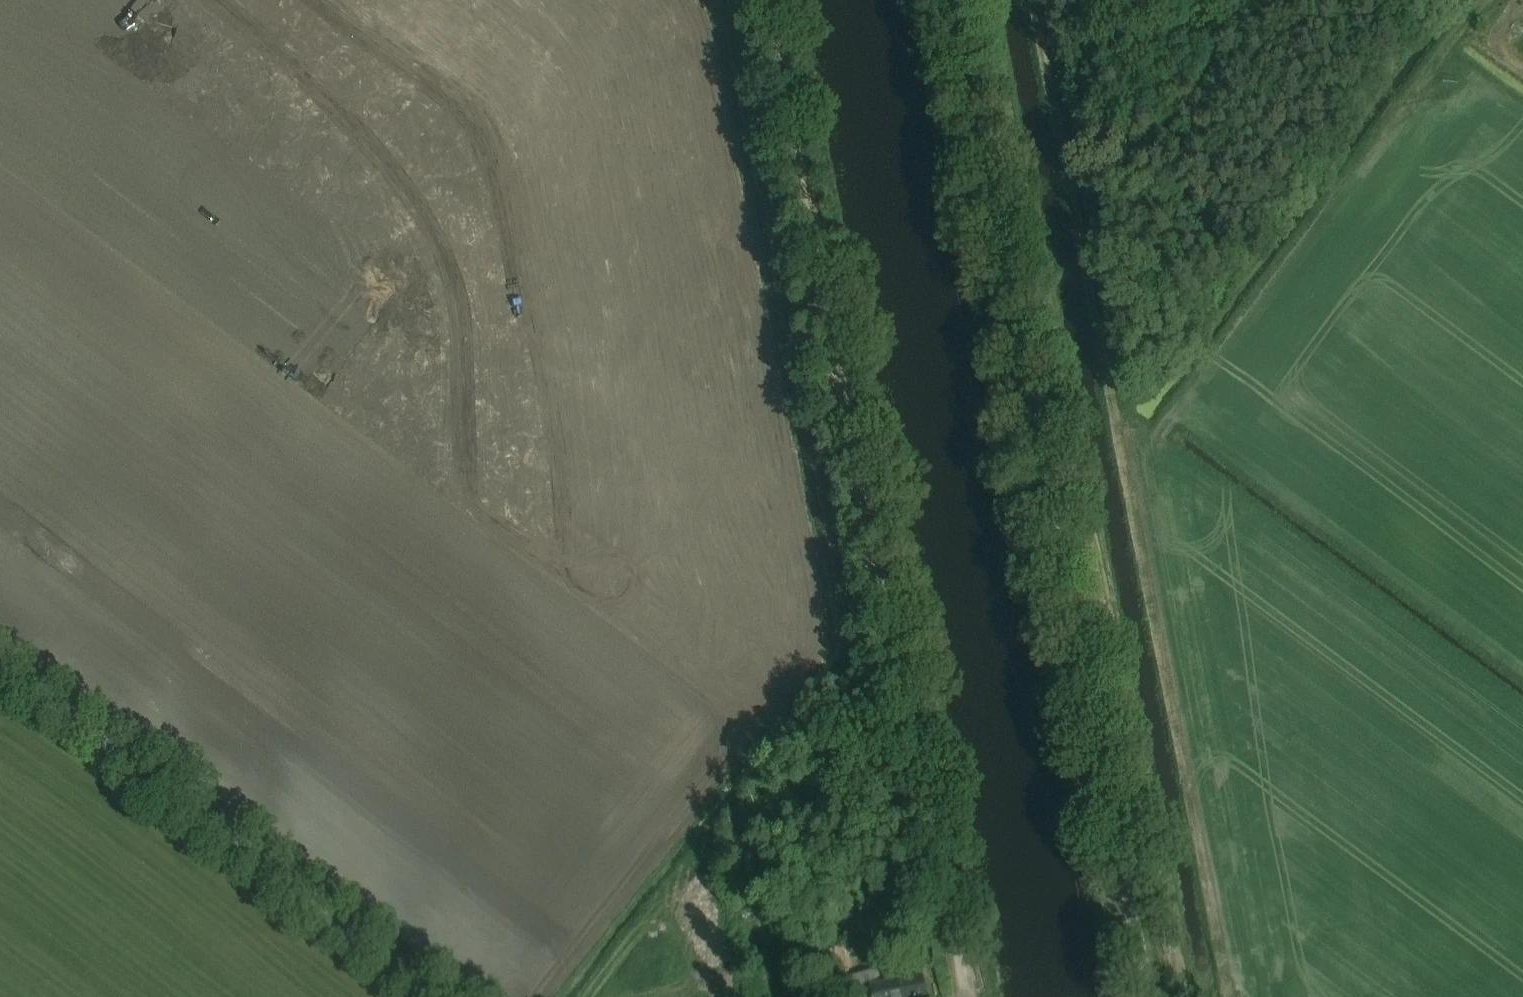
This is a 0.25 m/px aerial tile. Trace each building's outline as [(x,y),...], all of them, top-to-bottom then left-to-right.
[(839,944),(832,958),(853,967),(860,953),(839,944)] [(923,978),(873,988),(874,996),(927,996),(923,978)]
